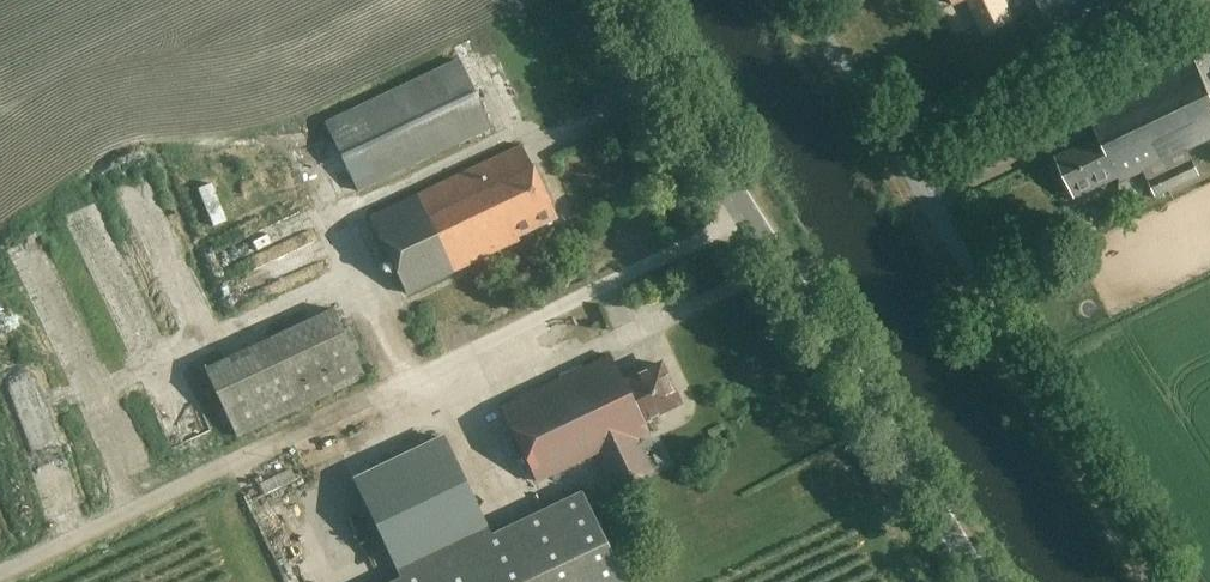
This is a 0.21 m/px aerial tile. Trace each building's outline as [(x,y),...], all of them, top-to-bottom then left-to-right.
[(985,32),(1012,18),(1003,0),(969,0),(985,32)] [(1110,0),(1054,0),(1044,5),(1061,40),(1117,12),(1110,0)] [(491,128),(459,61),(325,124),(357,191),(491,128)] [(1062,168),(1209,97),(1209,92),(1195,62),(1088,113),(1100,139),(1058,159),(1062,168)] [(1062,168),(1076,197),(1118,176),(1121,182),(1209,139),(1209,97),(1062,168)] [(555,218),(521,145),(369,217),(406,293),(518,241),(516,236),(555,218)] [(1199,176),(1191,159),(1147,180),(1154,197),(1199,176)] [(364,377),(332,309),(205,368),(237,436),(364,377)] [(623,381),(610,355),(500,408),(535,481),(594,453),(611,489),(650,471),(635,439),(639,437),(637,433),(646,429),(641,419),(677,402),(659,364),(623,381)] [(31,370),(12,375),(20,407),(40,402),(31,370)] [(336,487),(378,573),(464,531),(422,445),(336,487)] [(581,491),(390,581),(625,581),(581,491)]
